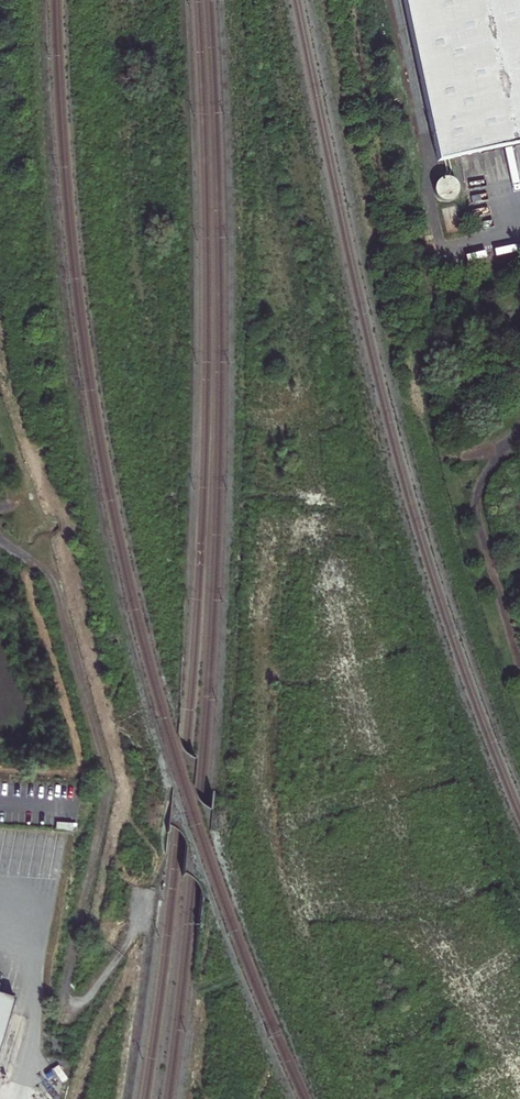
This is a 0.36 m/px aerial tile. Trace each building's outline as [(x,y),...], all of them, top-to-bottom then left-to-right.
[(434,163),(519,144),(519,0),(399,0),(434,163)] [(431,188),(443,203),(458,191),(447,176),(431,188)] [(0,996),(0,1040),(12,999),(0,996)]
